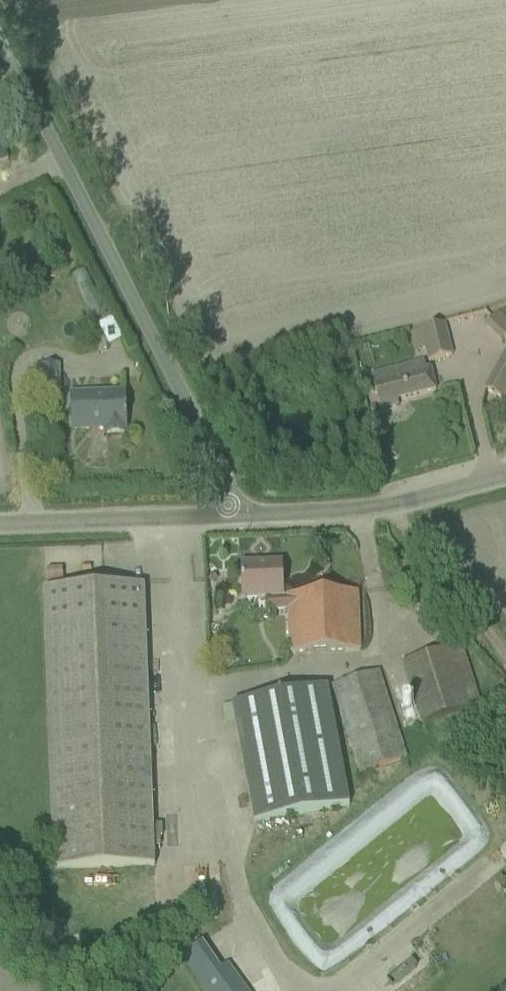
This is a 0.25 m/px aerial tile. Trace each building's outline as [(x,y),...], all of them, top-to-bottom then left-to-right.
[(105,314),(92,286),(84,271),(71,277),(78,292),(92,320),(105,314)] [(469,320),(483,339),(499,328),(485,309),(469,320)] [(452,356),(444,325),(420,331),(428,362),(452,356)] [(502,355),(483,391),(505,402),(505,357),(502,355)] [(377,403),(379,412),(398,407),(396,401),(435,391),(432,377),(427,378),(423,362),(370,376),(377,403)] [(57,368),(41,368),(35,368),(35,385),(41,385),(41,401),(57,401),(57,368)] [(124,428),(123,399),(106,399),(106,394),(71,395),(72,430),(89,430),(88,424),(105,424),(105,434),(124,434),(123,429),(124,428)] [(375,406),(367,408),(369,415),(377,413),(375,406)] [(241,565),(241,585),(241,595),(265,594),(266,610),(286,610),(288,652),(359,649),(357,593),(287,596),(287,597),(282,597),(281,564),(241,565)] [(43,590),(44,610),(53,868),(153,864),(143,587),(43,590)] [(421,724),(468,708),(449,649),(402,664),(421,724)] [(377,672),(358,678),(332,686),(359,773),(405,758),(377,672)] [(252,823),(349,804),(327,687),(229,705),(252,823)] [(226,964),(219,970),(199,943),(178,958),(202,990),(246,990),(226,964)]
